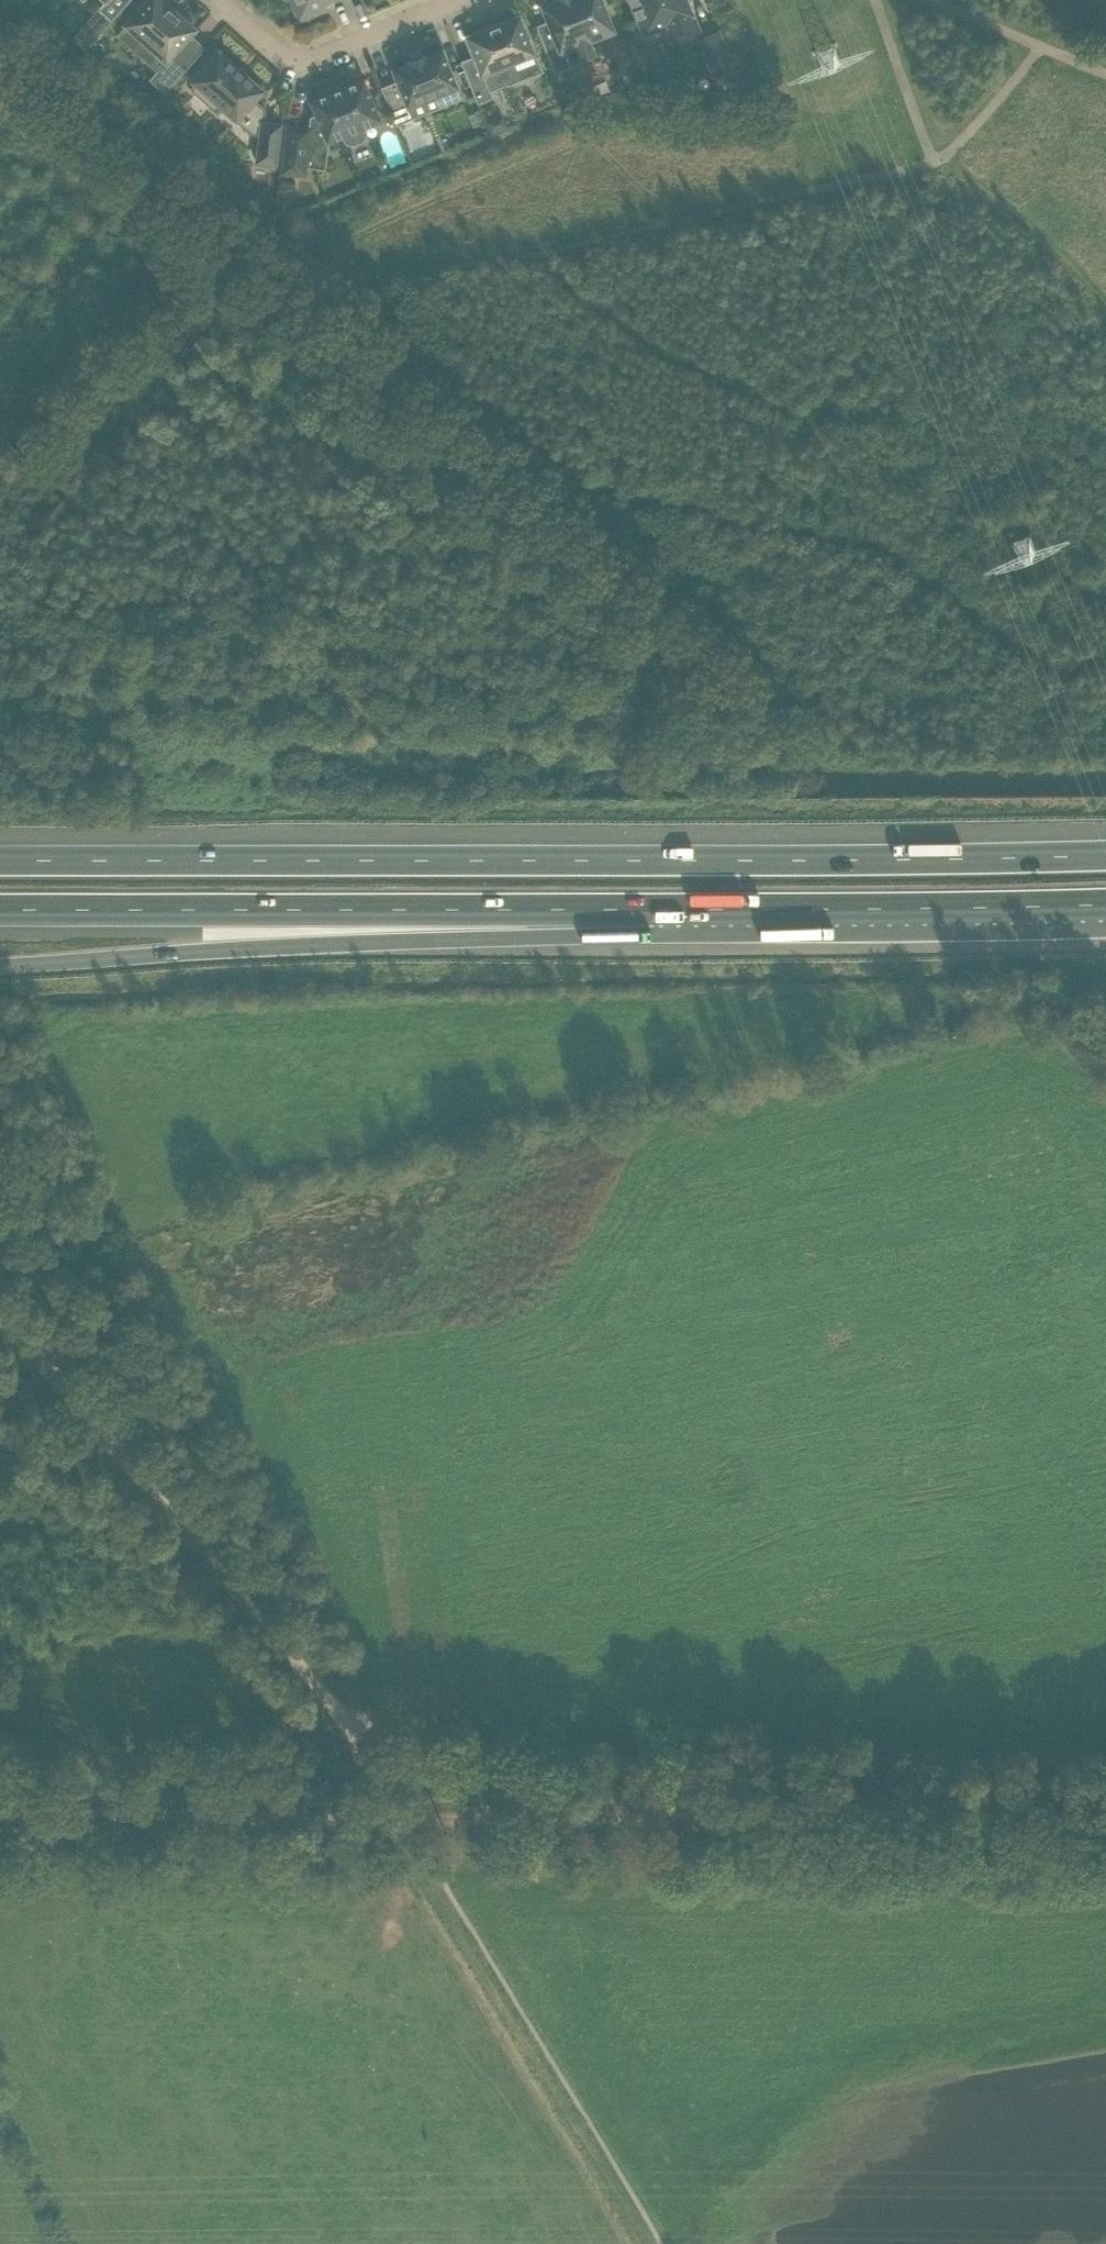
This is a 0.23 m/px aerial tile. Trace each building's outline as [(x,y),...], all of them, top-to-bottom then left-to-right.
[(117,36),(148,63),(157,71),(149,80),(165,93),(191,64),(177,51),(192,35),(196,30),(180,15),(171,7),(163,0),(148,0),(125,26),(117,36)] [(300,17),(325,8),(322,0),(323,0),(293,0),(300,17)] [(604,14),(598,0),(565,0),(546,8),(551,20),(537,26),(555,73),(571,66),(564,48),(576,43),(578,48),(590,43),(588,38),(594,36),(595,39),(615,32),(607,13),(604,14)] [(683,38),(700,31),(687,0),(631,0),(644,35),(666,26),(673,42),(683,38)] [(112,20),(99,8),(72,38),(85,51),(112,20)] [(475,55),(461,61),(464,70),(471,86),(478,104),(493,97),(491,91),(517,81),(509,63),(534,53),(520,18),(469,38),(475,55)] [(733,69),(719,32),(701,39),(716,76),(733,69)] [(388,105),(397,125),(414,118),(410,107),(436,96),(441,107),(461,99),(457,88),(442,50),(425,57),(424,56),(410,61),(411,63),(393,70),(398,81),(381,87),(383,92),(388,105)] [(277,165),(282,124),(263,122),(265,110),(255,101),(264,91),(220,51),(192,82),(196,85),(192,89),(215,110),(218,106),(237,122),(238,121),(252,134),(260,134),(257,163),(277,165)] [(464,70),(457,73),(463,89),(471,86),(464,70)] [(312,128),(307,168),(325,170),(329,142),(344,136),(346,141),(349,143),(354,143),(362,140),(365,136),(365,133),(364,128),(381,121),(364,80),(310,102),(316,115),(316,116),(312,118),(311,128),(312,128)] [(150,107),(161,95),(150,85),(139,97),(150,107)] [(383,92),(374,96),(379,108),(388,105),(383,92)] [(503,116),(488,122),(492,132),(507,126),(503,116)] [(282,173),(306,176),(307,168),(312,128),(288,125),(282,173)]
